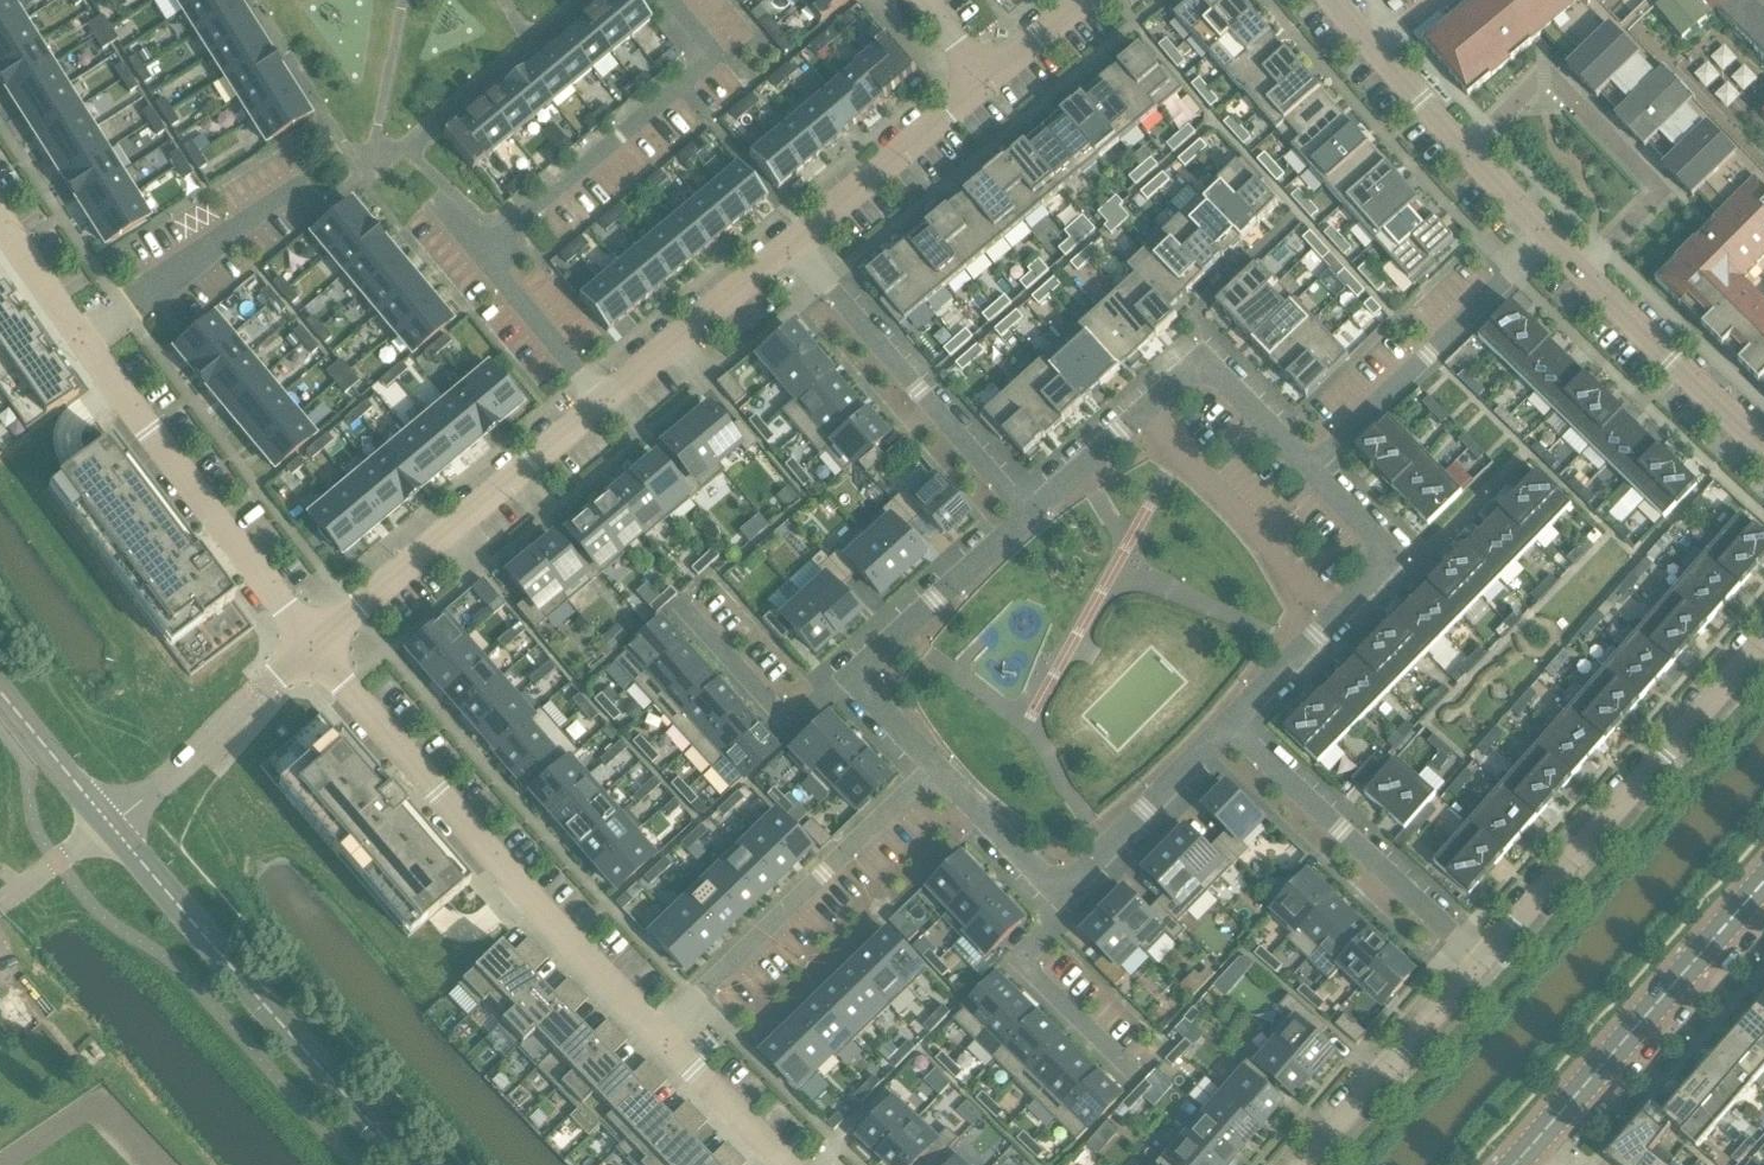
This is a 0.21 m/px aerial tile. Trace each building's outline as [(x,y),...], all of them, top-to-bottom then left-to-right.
[(182,13),(202,0),(174,0),(182,13)] [(235,0),(202,0),(182,13),(196,34),(239,7),(235,0)] [(633,0),(605,0),(601,3),(630,38),(651,21),(633,0)] [(801,5),(818,25),(849,0),(807,0),(801,5)] [(1170,11),(1192,36),(1233,0),(1182,0),(1170,11)] [(1192,36),(1209,55),(1254,16),(1239,0),(1233,0),(1192,36)] [(1573,65),(1570,68),(1568,69),(1569,70),(1571,72),(1582,83),(1584,85),(1595,97),(1597,99),(1599,98),(1602,95),(1618,112),(1620,115),(1617,117),(1616,119),(1617,119),(1618,121),(1625,128),(1628,131),(1634,137),(1636,139),(1643,146),(1644,148),(1645,149),(1646,147),(1649,145),(1668,164),(1665,167),(1664,168),(1666,171),(1677,182),(1680,184),(1690,196),(1693,198),(1694,197),(1697,194),(1714,212),(1716,214),(1719,217),(1747,190),(1743,186),(1739,180),(1744,177),(1748,173),(1750,168),(1750,163),(1748,158),(1745,154),(1654,60),(1630,34),(1623,28),(1604,8),(1600,4),(1598,6),(1592,0),(1475,0),(1467,7),(1466,6),(1449,21),(1447,22),(1440,28),(1438,24),(1441,22),(1436,16),(1413,35),(1421,45),(1423,43),(1468,97),(1483,85),(1504,67),(1532,44),(1531,44),(1534,42),(1542,35),(1546,31),(1556,42),(1553,45),(1557,50),(1560,54),(1561,53),(1573,65)] [(1657,11),(1682,41),(1716,13),(1718,15),(1734,31),(1735,31),(1736,33),(1752,49),(1753,49),(1755,51),(1754,51),(1763,61),(1763,0),(1669,0),(1657,11)] [(9,1),(0,7),(0,37),(23,23),(9,1)] [(630,38),(601,3),(581,20),(610,54),(630,38)] [(253,28),(239,7),(196,34),(210,56),(253,28)] [(857,21),(849,12),(838,21),(846,30),(857,21)] [(103,16),(95,21),(102,33),(110,28),(103,16)] [(775,26),(766,16),(757,23),(766,34),(775,26)] [(1254,16),(1209,55),(1226,75),(1271,35),(1254,16)] [(610,54),(581,20),(561,36),(591,71),(610,54)] [(94,21),(86,26),(94,38),(102,33),(94,21)] [(23,23),(0,37),(0,68),(37,44),(23,23)] [(784,37),(775,26),(766,34),(775,45),(784,37)] [(110,28),(102,33),(110,45),(118,40),(110,28)] [(267,50),(253,28),(210,56),(224,77),(267,50)] [(836,38),(829,29),(818,38),(825,47),(836,38)] [(102,33),(94,38),(102,51),(110,45),(102,33)] [(1271,35),(1226,75),(1242,93),(1287,53),(1271,35)] [(591,71),(561,36),(542,53),(571,88),(591,71)] [(825,47),(818,38),(807,47),(814,57),(825,47)] [(917,73),(888,38),(867,56),(896,90),(901,86),(904,83),(905,83),(910,79),(909,79),(913,76),(917,73)] [(1176,51),(1166,40),(1159,46),(1168,58),(1176,51)] [(37,44),(0,68),(0,81),(8,93),(51,66),(37,44)] [(1140,48),(1119,65),(1158,111),(1184,89),(1164,66),(1159,71),(1140,48)] [(145,49),(138,54),(144,64),(152,59),(145,49)] [(280,72),(267,50),(224,77),(237,99),(280,72)] [(1186,63),(1176,51),(1168,58),(1178,69),(1186,63)] [(571,88),(542,53),(522,69),(551,104),(571,88)] [(1259,112),(1304,73),(1287,53),(1242,93),(1259,112)] [(136,55),(128,61),(136,73),(144,68),(136,55)] [(671,65),(664,56),(653,65),(660,74),(671,65)] [(896,90),(867,56),(848,72),(877,107),(882,103),(881,102),(885,99),(885,100),(888,97),(888,96),(893,92),(894,93),(896,90)] [(798,71),(790,61),(779,71),(787,80),(798,71)] [(122,64),(114,69),(121,82),(130,76),(122,64)] [(1119,65),(1101,81),(1139,127),(1158,111),(1119,65)] [(64,87),(51,66),(8,93),(21,115),(64,87)] [(144,68),(136,73),(143,85),(151,80),(144,68)] [(551,104),(522,69),(503,85),(532,120),(551,104)] [(787,80),(779,71),(768,80),(776,89),(787,80)] [(294,93),(280,72),(237,99),(251,121),(294,93)] [(877,107),(848,72),(828,89),(857,123),(877,107)] [(652,82),(644,73),(633,82),(640,91),(652,82)] [(1304,73),(1259,112),(1276,131),(1321,92),(1304,73)] [(130,76),(121,82),(129,94),(137,88),(130,76)] [(1209,90),(1199,79),(1192,86),(1201,97),(1209,90)] [(1101,81),(1081,97),(1119,143),(1139,127),(1101,81)] [(640,91),(633,82),(622,91),(630,100),(640,91)] [(532,120),(503,85),(483,102),(512,137),(532,120)] [(78,109),(64,87),(21,115),(35,136),(78,109)] [(857,123),(828,89),(808,105),(837,140),(849,130),(848,129),(854,125),(854,126),(857,123)] [(1211,108),(1219,102),(1209,90),(1201,97),(1211,108)] [(1292,149),(1337,110),(1321,92),(1276,131),(1292,149)] [(309,116),(294,93),(251,121),(265,144),(309,116)] [(759,103),(751,94),(740,103),(748,112),(759,103)] [(1081,97),(1061,114),(1100,159),(1119,143),(1081,97)] [(163,99),(155,104),(163,116),(171,111),(163,99)] [(512,137),(483,102),(463,118),(492,153),(512,137)] [(748,112),(740,103),(729,112),(737,122),(748,112)] [(612,114),(605,105),(594,115),(601,124),(612,114)] [(837,140),(808,105),(789,121),(818,156),(837,140)] [(150,108),(142,113),(149,125),(157,120),(150,108)] [(92,131),(78,109),(35,136),(49,158),(92,131)] [(1337,110),(1292,149),(1309,168),(1354,129),(1337,110)] [(171,111),(163,116),(171,128),(179,123),(171,111)] [(1061,114),(1043,129),(1081,175),(1100,159),(1061,114)] [(601,124),(594,115),(583,124),(590,133),(601,124)] [(1234,135),(1241,128),(1231,117),(1224,124),(1234,135)] [(463,118),(442,136),(471,170),(492,153),(463,118)] [(157,120),(149,125),(157,137),(165,132),(157,120)] [(818,156),(789,121),(769,138),(798,173),(810,163),(809,162),(814,158),(815,158),(818,156)] [(1189,126),(1178,136),(1184,144),(1196,134),(1189,126)] [(1234,135),(1244,146),(1251,139),(1241,128),(1234,135)] [(1043,129),(1024,145),(1063,190),(1081,175),(1043,129)] [(1354,129),(1309,168),(1325,186),(1370,147),(1354,129)] [(106,152),(92,131),(49,158),(63,180),(106,152)] [(1184,144),(1178,136),(1167,145),(1173,153),(1184,144)] [(573,147),(565,138),(554,147),(562,156),(573,147)] [(706,147),(698,138),(687,147),(695,156),(706,147)] [(798,173),(769,138),(748,155),(777,190),(790,179),(795,174),(795,175),(798,173)] [(1200,140),(1189,150),(1196,158),(1207,149),(1200,140)] [(191,142),(183,147),(190,159),(198,154),(191,142)] [(1024,145),(1005,161),(1043,207),(1063,190),(1024,145)] [(562,156),(554,147),(543,156),(551,166),(562,156)] [(695,156),(687,147),(677,156),(684,166),(695,156)] [(1370,147),(1325,186),(1342,206),(1387,166),(1370,147)] [(1189,150),(1178,160),(1185,168),(1196,158),(1189,150)] [(177,151),(169,156),(176,168),(184,163),(177,151)] [(119,174),(106,152),(63,180),(76,201),(119,174)] [(198,154),(190,159),(198,171),(206,166),(198,154)] [(1257,161),(1267,172),(1275,165),(1265,154),(1257,161)] [(1279,206),(1259,186),(1264,181),(1242,158),(1218,182),(1259,225),(1279,206)] [(1151,159),(1140,168),(1147,176),(1158,166),(1151,159)] [(1005,161),(985,178),(1023,223),(1043,207),(1005,161)] [(184,163),(176,168),(184,180),(192,175),(184,163)] [(766,199),(737,164),(716,182),(745,216),(766,199)] [(1285,176),(1275,165),(1267,172),(1277,183),(1285,176)] [(1387,166),(1342,206),(1358,224),(1403,185),(1387,166)] [(1147,176),(1140,168),(1129,178),(1136,186),(1147,176)] [(534,180),(526,171),(515,180),(523,189),(534,180)] [(667,180),(659,171),(648,180),(656,189),(667,180)] [(1152,183),(1159,191),(1170,181),(1163,173),(1152,183)] [(133,196),(119,174),(76,201),(90,223),(133,196)] [(985,178),(965,194),(1004,240),(1023,223),(985,178)] [(523,189),(515,180),(504,189),(512,198),(523,189)] [(656,189),(648,180),(637,189),(645,198),(656,189)] [(1743,281),(1754,269),(1763,259),(1763,190),(1755,181),(1747,190),(1719,217),(1708,228),(1692,245),(1655,281),(1680,306),(1681,306),(1703,328),(1702,328),(1723,349),(1724,348),(1740,364),(1739,365),(1759,385),(1760,384),(1763,388),(1763,301),(1743,281)] [(745,216),(716,182),(697,198),(726,233),(738,223),(737,222),(742,218),(743,219),(745,216)] [(1201,199),(1242,241),(1259,225),(1218,182),(1201,199)] [(1148,201),(1159,191),(1152,183),(1141,193),(1148,201)] [(1375,243),(1420,204),(1403,185),(1358,224),(1375,243)] [(1309,201),(1299,190),(1291,197),(1301,208),(1309,201)] [(965,194),(947,210),(985,255),(1004,240),(965,194)] [(148,218),(133,196),(90,223),(104,246),(148,218)] [(1124,204),(1117,197),(1105,207),(1112,215),(1120,207),(1124,204)] [(726,233),(697,198),(677,215),(706,249),(718,239),(717,239),(723,234),(723,235),(726,233)] [(1182,216),(1223,259),(1242,241),(1201,199),(1182,216)] [(1301,208),(1311,219),(1319,212),(1309,201),(1301,208)] [(367,223),(350,202),(311,235),(328,256),(367,223)] [(627,213),(620,204),(609,213),(616,222),(627,213)] [(1420,204),(1375,243),(1391,261),(1436,222),(1420,204)] [(1105,207),(1098,213),(1108,224),(1115,218),(1112,215),(1105,207)] [(1112,215),(1115,218),(1122,225),(1130,218),(1120,207),(1112,215)] [(947,210),(927,226),(965,272),(985,255),(947,210)] [(616,222),(609,213),(598,222),(606,231),(616,222)] [(706,249),(677,215),(657,231),(686,266),(706,249)] [(1164,234),(1205,277),(1223,259),(1182,216),(1164,234)] [(1115,218),(1108,224),(1104,228),(1111,235),(1122,225),(1115,218)] [(1436,222),(1391,261),(1414,287),(1437,266),(1433,261),(1454,242),(1436,222)] [(384,243),(367,223),(328,256),(344,275),(384,243)] [(927,226),(907,243),(946,288),(965,272),(927,226)] [(1085,227),(1070,240),(1077,248),(1092,235),(1085,227)] [(1324,234),(1334,245),(1342,238),(1332,228),(1324,234)] [(686,266),(657,231),(638,248),(667,282),(686,266)] [(1303,239),(1313,250),(1320,243),(1311,232),(1303,239)] [(1146,251),(1187,294),(1205,277),(1164,234),(1146,251)] [(588,246),(581,237),(570,246),(577,255),(588,246)] [(1352,249),(1342,238),(1334,245),(1344,256),(1352,249)] [(1070,240),(1059,249),(1066,257),(1077,248),(1070,240)] [(400,262),(384,243),(344,275),(361,295),(400,262)] [(907,243),(888,259),(926,305),(946,288),(907,243)] [(1330,254),(1320,244),(1313,250),(1323,261),(1330,254)] [(1089,262),(1100,253),(1093,245),(1082,255),(1089,262)] [(577,255),(570,246),(559,255),(566,264),(577,255)] [(667,282),(638,248),(618,264),(647,299),(652,294),(655,291),(656,291),(659,289),(658,288),(664,284),(667,282)] [(1129,268),(1177,320),(1178,319),(1170,311),(1187,294),(1146,251),(1129,268)] [(1078,272),(1089,262),(1082,255),(1071,264),(1078,272)] [(926,305),(888,259),(867,276),(886,298),(880,303),(900,326),(926,305)] [(1039,260),(1028,270),(1031,273),(1038,281),(1049,272),(1039,260)] [(417,282),(400,262),(361,295),(377,315),(417,282)] [(647,299),(618,264),(598,281),(627,315),(639,305),(644,300),(645,301),(647,299)] [(1358,271),(1368,282),(1375,275),(1365,264),(1358,271)] [(1216,306),(1235,325),(1278,284),(1259,265),(1216,306)] [(1177,320),(1129,268),(1128,268),(1136,277),(1118,293),(1158,337),(1177,320)] [(1347,288),(1355,281),(1345,270),(1338,277),(1347,288)] [(1038,281),(1031,273),(1020,283),(1027,291),(1038,281)] [(1368,282),(1378,293),(1385,286),(1375,275),(1368,282)] [(280,277),(273,283),(282,294),(289,288),(280,277)] [(1054,279),(1043,289),(1050,296),(1061,286),(1054,279)] [(627,315),(598,281),(578,298),(607,332),(627,315)] [(1365,292),(1355,281),(1347,288),(1357,299),(1365,292)] [(433,302),(417,282),(377,315),(394,334),(433,302)] [(1278,284),(1235,325),(1253,344),(1296,303),(1278,284)] [(46,418),(76,396),(78,395),(63,374),(61,372),(46,351),(33,333),(32,330),(17,309),(4,291),(2,288),(0,290),(0,451),(46,418)] [(267,288),(260,294),(269,305),(276,299),(267,288)] [(289,288),(282,294),(291,305),(298,299),(289,288)] [(1039,306),(1050,296),(1043,289),(1032,298),(1039,306)] [(1099,310),(1144,360),(1144,359),(1139,354),(1158,337),(1118,293),(1099,310)] [(1005,296),(994,306),(1000,314),(1012,304),(1005,296)] [(276,299),(269,305),(278,316),(285,310),(276,299)] [(1381,311),(1372,300),(1364,306),(1374,317),(1381,311)] [(450,322),(433,302),(394,334),(411,355),(450,322)] [(1253,344),(1271,362),(1314,321),(1296,303),(1253,344)] [(1498,357),(1531,324),(1512,305),(1479,339),(1498,357)] [(1000,314),(994,306),(982,316),(989,324),(1000,314)] [(1144,360),(1099,310),(1080,328),(1120,372),(1121,371),(1120,370),(1127,364),(1132,370),(1144,360)] [(1013,328),(1024,318),(1017,311),(1006,321),(1013,328)] [(230,338),(213,317),(174,350),(191,370),(230,338)] [(313,317),(305,323),(314,334),(322,328),(313,317)] [(1001,338),(1013,328),(1006,321),(995,330),(1001,338)] [(1271,362),(1287,380),(1288,379),(1330,338),(1314,321),(1271,362)] [(1531,324),(1498,357),(1516,375),(1549,341),(1531,324)] [(300,327),(293,333),(302,344),(309,338),(300,327)] [(322,328),(314,334),(324,345),(331,339),(322,328)] [(1120,372),(1080,328),(1062,344),(1102,388),(1120,372)] [(808,351),(789,329),(769,346),(766,343),(754,353),(776,379),(808,351)] [(966,330),(955,340),(962,348),(973,338),(966,330)] [(292,335),(285,340),(292,349),(299,343),(292,335)] [(445,336),(434,345),(440,352),(451,343),(445,336)] [(247,357),(230,338),(191,370),(207,390),(247,357)] [(309,338),(302,344),(311,355),(318,349),(309,338)] [(1306,399),(1349,358),(1330,338),(1288,379),(1306,399)] [(962,348),(955,340),(944,349),(951,357),(962,348)] [(1535,393),(1568,359),(1549,341),(1516,375),(1535,393)] [(1102,388),(1062,344),(1043,361),(1083,405),(1102,388)] [(434,345),(423,354),(429,361),(440,352),(434,345)] [(978,345),(967,355),(974,362),(985,353),(978,345)] [(827,372),(808,351),(776,379),(794,400),(780,412),(781,413),(827,372)] [(967,355),(956,364),(963,372),(974,362),(967,355)] [(263,377),(247,357),(207,390),(224,410),(263,377)] [(1553,411),(1586,377),(1568,359),(1535,393),(1553,411)] [(340,360),(333,367),(342,377),(350,371),(340,360)] [(1083,405),(1043,361),(1024,378),(1064,422),(1083,405)] [(401,363),(390,372),(396,380),(407,370),(401,363)] [(333,367),(326,373),(335,384),(342,377),(333,367)] [(499,380),(487,367),(467,384),(499,423),(520,406),(509,392),(511,391),(501,379),(499,380)] [(350,371),(342,377),(352,388),(359,382),(350,371)] [(1458,378),(1468,388),(1475,381),(1464,371),(1458,378)] [(390,372),(379,382),(385,389),(396,380),(390,372)] [(846,394),(827,372),(781,413),(799,434),(846,394)] [(745,397),(727,375),(716,384),(734,406),(745,397)] [(279,397),(263,377),(224,410),(240,429),(279,397)] [(342,377),(335,384),(344,395),(352,388),(342,377)] [(1586,377),(1553,411),(1571,429),(1604,395),(1586,377)] [(1064,422),(1024,378),(1005,396),(1045,440),(1064,422)] [(1478,398),(1485,391),(1475,381),(1468,388),(1478,398)] [(467,384),(447,400),(480,439),(499,423),(467,384)] [(864,416),(846,394),(799,434),(818,456),(864,416)] [(1590,447),(1623,413),(1604,395),(1571,429),(1590,447)] [(1045,440),(1005,396),(980,418),(1001,441),(1006,437),(1030,463),(1042,452),(1037,447),(1045,440)] [(296,416),(279,397),(240,429),(257,449),(296,416)] [(1439,407),(1429,397),(1422,404),(1432,414),(1439,407)] [(447,400),(427,417),(460,456),(480,439),(447,400)] [(366,402),(355,411),(362,418),(372,409),(366,402)] [(1449,418),(1439,407),(1432,414),(1442,424),(1449,418)] [(1494,414),(1505,424),(1511,417),(1501,407),(1494,414)] [(708,408),(685,427),(716,463),(738,445),(745,454),(756,444),(738,422),(727,431),(708,408)] [(355,411),(345,420),(351,427),(362,418),(355,411)] [(1608,465),(1641,431),(1623,413),(1590,447),(1608,465)] [(313,437),(296,416),(257,449),(274,470),(313,437)] [(764,427),(755,416),(748,422),(757,433),(764,427)] [(884,438),(864,416),(818,456),(819,457),(833,445),(851,466),(884,438)] [(427,417),(408,433),(440,472),(460,456),(427,417)] [(1505,424),(1515,434),(1521,427),(1511,417),(1505,424)] [(1389,418),(1356,451),(1374,470),(1408,437),(1389,418)] [(685,427),(662,446),(682,469),(671,478),(689,500),(723,472),(716,463),(685,427)] [(774,438),(764,427),(757,433),(766,444),(774,438)] [(1626,483),(1659,449),(1641,431),(1608,465),(1626,483)] [(408,433),(388,449),(421,489),(440,472),(408,433)] [(327,434),(316,444),(322,451),(333,441),(327,434)] [(1475,444),(1465,434),(1458,441),(1468,451),(1475,444)] [(1408,437),(1374,470),(1392,489),(1426,456),(1408,437)] [(69,474),(68,475),(47,490),(190,678),(253,629),(213,576),(219,572),(204,553),(205,552),(203,550),(196,555),(111,442),(90,458),(89,459),(78,467),(69,474)] [(1548,453),(1538,443),(1531,450),(1541,460),(1548,453)] [(316,444),(305,453),(311,460),(322,451),(316,444)] [(1485,455),(1475,444),(1468,451),(1478,461),(1485,455)] [(883,457),(875,448),(857,464),(865,473),(883,457)] [(388,449),(368,466),(401,505),(421,489),(388,449)] [(1659,449),(1626,483),(1645,501),(1678,467),(1659,449)] [(1541,460),(1552,470),(1558,463),(1548,453),(1541,460)] [(1426,456),(1392,489),(1410,507),(1444,474),(1426,456)] [(655,459),(632,478),(667,519),(689,500),(671,478),(655,459)] [(296,460),(286,469),(292,476),(303,467),(296,460)] [(801,471),(792,460),(784,466),(793,477),(801,471)] [(368,466),(349,482),(381,522),(401,505),(368,466)] [(1664,519),(1697,486),(1678,467),(1645,501),(1664,519)] [(810,482),(801,471),(793,477),(803,488),(810,482)] [(1444,474),(1410,507),(1428,526),(1462,493),(1444,474)] [(1519,493),(1553,526),(1572,507),(1538,474),(1519,493)] [(932,480),(929,477),(907,497),(903,492),(892,502),(911,523),(922,513),(942,536),(965,515),(943,492),(947,489),(936,477),(932,480)] [(632,478),(610,496),(641,532),(645,537),(667,519),(632,478)] [(1585,489),(1574,479),(1568,486),(1578,496),(1585,489)] [(349,482),(329,499),(362,538),(381,522),(349,482)] [(789,487),(776,498),(785,509),(798,498),(789,487)] [(1578,496),(1588,506),(1595,499),(1585,489),(1578,496)] [(1553,526),(1519,493),(1501,511),(1535,544),(1553,526)] [(610,496),(588,514),(619,550),(641,532),(610,496)] [(1700,497),(1691,508),(1698,514),(1707,503),(1700,497)] [(362,538),(329,499),(308,516),(320,530),(318,532),(328,544),(330,542),(341,555),(362,538)] [(911,523),(892,502),(859,531),(899,575),(921,555),(901,533),(911,523)] [(1688,525),(1698,514),(1691,508),(1681,518),(1688,525)] [(1483,530),(1517,563),(1535,544),(1501,511),(1483,530)] [(588,514),(566,533),(582,552),(601,574),(623,556),(619,550),(588,514)] [(1604,521),(1615,531),(1621,524),(1611,515),(1604,521)] [(1740,516),(1723,536),(1758,567),(1763,561),(1763,537),(1740,516)] [(1615,531),(1625,541),(1632,534),(1621,524),(1615,531)] [(1517,563),(1483,530),(1465,548),(1499,581),(1517,563)] [(899,575),(859,531),(859,532),(866,540),(846,559),(838,550),(827,560),(847,582),(857,572),(877,594),(899,575)] [(1673,542),(1666,535),(1657,546),(1664,552),(1673,542)] [(1758,567),(1723,536),(1706,555),(1741,587),(1758,567)] [(552,538),(530,557),(567,602),(601,574),(582,552),(579,555),(573,560),(571,561),(552,538)] [(1584,556),(1594,546),(1587,539),(1577,550),(1584,556)] [(1657,546),(1647,557),(1654,563),(1664,552),(1657,546)] [(1499,581),(1465,548),(1447,566),(1481,599),(1499,581)] [(718,557),(712,550),(701,560),(707,567),(718,557)] [(1574,566),(1584,556),(1577,550),(1567,560),(1574,566)] [(1689,575),(1724,606),(1741,587),(1706,555),(1689,575)] [(530,557),(507,576),(526,599),(515,608),(534,631),(567,602),(530,557)] [(701,560),(690,569),(697,577),(707,567),(701,560)] [(847,582),(827,560),(816,570),(821,575),(799,595),(834,633),(856,613),(836,591),(847,582)] [(1429,584),(1463,618),(1481,599),(1447,566),(1429,584)] [(1632,574),(1623,585),(1630,591),(1639,580),(1632,574)] [(1672,594),(1707,625),(1724,606),(1689,575),(1672,594)] [(1558,583),(1551,576),(1541,586),(1548,593),(1558,583)] [(500,602),(482,580),(471,589),(489,611),(500,602)] [(1463,618),(1429,584),(1411,603),(1445,636),(1463,618)] [(1623,585),(1613,595),(1620,602),(1630,591),(1623,585)] [(1548,593),(1541,586),(1531,596),(1538,603),(1548,593)] [(676,596),(670,588),(659,598),(665,606),(676,596)] [(1655,613),(1690,644),(1707,625),(1672,594),(1655,613)] [(834,633),(799,595),(778,614),(773,609),(761,620),(781,642),(793,631),(813,653),(834,633)] [(665,606),(659,598),(648,608),(655,615),(665,606)] [(1445,636),(1411,603),(1393,621),(1427,654),(1445,636)] [(484,606),(472,617),(479,626),(492,615),(484,606)] [(1512,629),(1522,619),(1515,612),(1505,623),(1512,629)] [(1598,612),(1589,623),(1596,629),(1605,619),(1598,612)] [(1690,644),(1655,613),(1638,632),(1673,663),(1690,644)] [(462,642),(439,616),(427,627),(430,630),(407,651),(426,673),(462,642)] [(1427,654),(1393,621),(1375,639),(1409,672),(1427,654)] [(678,643),(658,622),(613,663),(633,685),(678,643)] [(1502,640),(1512,629),(1505,623),(1495,633),(1502,640)] [(1586,640),(1596,629),(1589,623),(1579,634),(1586,640)] [(525,631),(519,624),(508,633),(514,640),(525,631)] [(1673,663),(1638,632),(1621,651),(1656,683),(1673,663)] [(514,640),(508,633),(497,642),(503,650),(514,640)] [(608,633),(600,639),(612,653),(620,646),(608,633)] [(1409,672),(1375,639),(1357,658),(1391,691),(1409,672)] [(481,663),(462,642),(426,673),(445,694),(481,663)] [(594,647),(605,659),(610,654),(600,642),(594,647)] [(697,664),(678,643),(633,685),(652,706),(697,664)] [(1476,666),(1486,656),(1479,649),(1469,659),(1476,666)] [(1562,668),(1571,657),(1564,651),(1555,661),(1562,668)] [(1604,671),(1639,702),(1656,683),(1621,651),(1604,671)] [(1340,676),(1373,709),(1391,691),(1357,658),(1340,676)] [(1469,659),(1459,669),(1466,676),(1476,666),(1469,659)] [(556,668),(550,661),(539,670),(545,678),(556,668)] [(1552,678),(1562,668),(1555,661),(1545,672),(1552,678)] [(497,682),(481,663),(445,694),(461,713),(497,682)] [(716,686),(697,664),(652,706),(671,727),(716,686)] [(545,678),(539,670),(528,680),(535,687),(545,678)] [(1587,690),(1622,721),(1639,702),(1604,671),(1587,690)] [(1322,694),(1355,727),(1373,709),(1340,676),(1322,694)] [(513,700),(497,682),(461,713),(477,732),(513,700)] [(735,707),(716,686),(671,727),(690,748),(735,707)] [(1443,686),(1433,696),(1440,703),(1450,692),(1443,686)] [(1530,689),(1521,700),(1528,706),(1537,695),(1530,689)] [(1622,721),(1587,690),(1570,709),(1606,740),(1622,721)] [(610,705),(600,694),(593,701),(603,712),(610,705)] [(1355,727),(1322,694),(1304,712),(1337,745),(1355,727)] [(571,701),(581,712),(588,706),(579,695),(571,701)] [(1430,713),(1440,703),(1433,696),(1423,706),(1430,713)] [(529,719),(513,700),(477,732),(494,750),(529,719)] [(1519,717),(1528,706),(1521,700),(1511,711),(1519,717)] [(620,716),(610,705),(603,712),(613,722),(620,716)] [(588,706),(581,712),(590,723),(597,716),(588,706)] [(755,728),(735,707),(690,748),(709,769),(755,728)] [(559,731),(539,709),(529,719),(494,750),(513,772),(559,731)] [(1553,728),(1589,760),(1606,740),(1570,709),(1553,728)] [(1285,731),(1319,765),(1337,745),(1304,712),(1285,731)] [(389,793),(321,714),(259,767),(407,938),(439,911),(469,885),(405,812),(411,807),(395,788),(389,793)] [(845,739),(825,718),(786,755),(806,777),(845,739)] [(1404,739),(1414,729),(1407,722),(1397,732),(1404,739)] [(1496,727),(1487,738),(1494,745),(1504,734),(1496,727)] [(775,750),(755,728),(709,769),(729,791),(775,750)] [(1589,760),(1553,728),(1536,748),(1572,779),(1589,760)] [(578,753),(559,731),(513,772),(531,793),(567,762),(578,753)] [(1397,732),(1387,743),(1394,749),(1404,739),(1397,732)] [(1434,736),(1428,743),(1438,752),(1445,745),(1434,736)] [(649,747),(639,737),(632,743),(641,754),(649,747)] [(1485,755),(1494,745),(1487,738),(1477,749),(1485,755)] [(865,759),(845,739),(806,777),(807,777),(815,769),(834,789),(865,759)] [(627,749),(621,741),(610,751),(616,758),(627,749)] [(1438,752),(1449,762),(1455,755),(1445,745),(1438,752)] [(658,758),(649,747),(641,754),(651,764),(658,758)] [(1519,767),(1555,798),(1572,779),(1536,748),(1519,767)] [(616,758),(610,751),(599,760),(606,768),(616,758)] [(886,781),(865,759),(834,789),(858,814),(870,803),(866,799),(886,781)] [(1368,776),(1378,766),(1371,759),(1361,769),(1368,776)] [(1385,813),(1416,778),(1396,760),(1365,795),(1385,813)] [(567,762),(531,793),(548,812),(583,780),(567,762)] [(1555,798),(1519,767),(1502,786),(1538,817),(1555,798)] [(1358,786),(1368,776),(1361,769),(1351,779),(1358,786)] [(1467,770),(1457,780),(1465,787),(1474,776),(1467,770)] [(661,786),(654,778),(643,788),(650,795),(661,786)] [(1416,778),(1385,813),(1405,831),(1436,795),(1416,778)] [(687,789),(677,779),(670,785),(680,796),(687,789)] [(599,798),(583,780),(548,812),(564,830),(600,799),(599,798)] [(1455,797),(1465,787),(1457,780),(1448,791),(1455,797)] [(1485,805),(1521,836),(1538,817),(1502,786),(1485,805)] [(650,795),(643,788),(632,797),(639,804),(650,795)] [(783,799),(773,788),(766,795),(776,806),(783,799)] [(1250,810),(1227,788),(1206,810),(1228,831),(1218,841),(1239,861),(1249,851),(1241,843),(1265,818),(1253,807),(1250,810)] [(697,800),(687,789),(680,796),(689,807),(697,800)] [(744,799),(737,792),(727,802),(733,809),(744,799)] [(621,814),(603,794),(599,798),(600,799),(564,830),(580,849),(616,817),(617,818),(621,814)] [(680,807),(674,799),(663,809),(669,816),(680,807)] [(793,809),(783,799),(776,806),(786,816),(793,809)] [(733,809),(727,802),(716,811),(723,819),(733,809)] [(1429,805),(1419,815),(1426,822),(1436,811),(1429,805)] [(1521,836),(1485,805),(1468,824),(1504,856),(1521,836)] [(808,849),(771,810),(752,828),(789,867),(808,849)] [(1417,832),(1426,822),(1419,815),(1410,826),(1417,832)] [(617,818),(616,817),(580,849),(596,867),(632,836),(617,818)] [(831,841),(811,820),(800,830),(820,851),(831,841)] [(1451,844),(1487,875),(1504,856),(1468,824),(1451,844)] [(707,832),(701,825),(690,835),(697,842),(707,832)] [(789,867),(752,828),(734,846),(738,850),(739,850),(772,884),(789,867)] [(1208,851),(1186,830),(1166,851),(1200,884),(1220,864),(1228,872),(1239,861),(1218,841),(1208,851)] [(697,842),(690,835),(679,845),(686,852),(697,842)] [(652,858),(632,836),(596,867),(616,889),(652,858)] [(1434,864),(1469,895),(1487,875),(1451,844),(1434,864)] [(722,866),(721,867),(754,901),(772,884),(739,850),(738,850),(722,866)] [(1200,884),(1166,851),(1145,872),(1167,893),(1157,903),(1178,923),(1188,913),(1180,905),(1200,884)] [(939,874),(927,885),(951,910),(982,880),(974,872),(977,870),(979,868),(966,854),(964,857),(961,859),(942,878),(941,876),(939,874)] [(671,866),(664,859),(654,868),(660,875),(671,866)] [(722,866),(718,862),(699,880),(736,918),(754,901),(721,867),(722,866)] [(660,875),(654,868),(643,878),(649,885),(660,875)] [(1329,896),(1307,876),(1297,887),(1287,877),(1268,898),(1278,907),(1270,916),(1291,935),(1286,940),(1287,941),(1329,896)] [(736,918),(699,880),(681,898),(685,902),(685,901),(718,935),(736,918)] [(1002,901),(982,880),(951,910),(970,930),(962,938),(962,939),(1002,901)] [(1147,913),(1125,892),(1105,913),(1139,947),(1147,955),(1166,935),(1174,943),(1186,931),(1178,923),(1157,903),(1147,913)] [(632,901),(626,893),(615,903),(621,911),(632,901)] [(1350,916),(1329,896),(1287,941),(1308,960),(1350,916)] [(718,935),(685,901),(685,902),(668,918),(701,952),(718,935)] [(1022,922),(1002,901),(962,939),(983,960),(1022,922)] [(668,918),(664,913),(645,932),(649,936),(647,938),(658,950),(660,948),(682,970),(701,952),(668,918)] [(919,933),(899,913),(889,923),(909,943),(919,933)] [(1139,947),(1105,913),(1084,935),(1106,955),(1094,967),(1115,987),(1127,975),(1118,967),(1139,947)] [(1370,935),(1350,916),(1308,960),(1329,980),(1370,935)] [(871,951),(908,990),(926,972),(890,933),(871,951)] [(1391,954),(1370,935),(1329,980),(1329,981),(1342,967),(1362,986),(1391,954)] [(510,955),(500,945),(457,986),(477,1007),(538,949),(528,938),(510,955)] [(1272,957),(1261,947),(1254,955),(1265,964),(1272,957)] [(548,959),(538,949),(477,1007),(478,1008),(482,1004),(500,1023),(496,1027),(497,1028),(540,986),(530,976),(548,959)] [(939,961),(930,950),(922,957),(932,968),(939,961)] [(908,990),(871,951),(853,969),(890,1007),(908,990)] [(1413,974),(1391,954),(1362,986),(1387,1009),(1398,997),(1395,994),(1413,974)] [(1282,966),(1272,957),(1265,964),(1276,974),(1282,966)] [(1234,965),(1243,973),(1252,963),(1247,958),(1240,959),(1234,965)] [(950,971),(939,961),(932,968),(943,978),(950,971)] [(1200,976),(1207,983),(1214,975),(1208,968),(1200,976)] [(890,1007),(853,969),(835,986),(872,1024),(890,1007)] [(1017,997),(996,977),(953,1021),(974,1041),(1017,997)] [(578,990),(568,979),(550,996),(540,986),(497,1028),(517,1048),(578,990)] [(1315,995),(1304,985),(1297,992),(1308,1002),(1315,995)] [(817,1003),(855,1041),(872,1024),(835,986),(817,1003)] [(1202,999),(1212,1008),(1223,995),(1214,987),(1202,999)] [(587,1000),(578,990),(517,1048),(517,1049),(521,1045),(540,1064),(536,1068),(536,1069),(579,1027),(570,1017),(587,1000)] [(1327,1028),(1289,995),(1279,1007),(1287,1014),(1269,1035),(1313,1074),(1333,1052),(1317,1039),(1327,1028)] [(1325,1004),(1315,995),(1308,1002),(1319,1011),(1325,1004)] [(1037,1017),(1017,997),(974,1041),(994,1061),(1037,1017)] [(1756,1010),(1763,1017),(1763,1001),(1756,1010)] [(832,1055),(836,1059),(855,1041),(817,1003),(800,1020),(833,1054),(832,1055)] [(950,1013),(944,1006),(933,1016),(940,1023),(950,1013)] [(1193,1008),(1184,1019),(1191,1026),(1201,1015),(1193,1008)] [(1737,1031),(1763,1055),(1763,1017),(1756,1010),(1737,1031)] [(1366,1034),(1345,1015),(1335,1026),(1357,1045),(1366,1034)] [(940,1023),(933,1016),(923,1027),(930,1033),(940,1023)] [(1058,1037),(1037,1017),(994,1061),(1015,1081),(1058,1037)] [(589,1037),(579,1027),(536,1069),(556,1089),(617,1031),(607,1020),(589,1037)] [(833,1054),(800,1020),(782,1037),(815,1071),(816,1071),(832,1055),(833,1054)] [(627,1041),(617,1031),(556,1089),(576,1110),(618,1068),(609,1058),(627,1041)] [(1718,1053),(1754,1084),(1763,1072),(1763,1055),(1737,1031),(1718,1053)] [(1313,1074),(1269,1035),(1268,1036),(1277,1044),(1259,1064),(1251,1056),(1240,1068),(1262,1087),(1271,1077),(1294,1096),(1313,1074)] [(815,1071),(782,1037),(764,1055),(786,1078),(784,1080),(795,1091),(797,1089),(801,1093),(820,1075),(816,1071),(815,1071)] [(1078,1057),(1058,1037),(1015,1081),(1035,1101),(1078,1057)] [(1193,1047),(1186,1040),(1176,1050),(1183,1057),(1193,1047)] [(916,1048),(909,1041),(899,1052),(906,1058),(916,1048)] [(1183,1057),(1176,1050),(1165,1061),(1172,1067),(1183,1057)] [(906,1058),(899,1052),(889,1062),(896,1069),(906,1058)] [(953,1063),(942,1053),(936,1060),(946,1070),(953,1063)] [(1718,1053),(1699,1074),(1735,1105),(1754,1084),(1718,1053)] [(1098,1077),(1078,1057),(1035,1101),(1055,1121),(1098,1077)] [(629,1079),(618,1068),(576,1110),(577,1110),(581,1107),(600,1126),(657,1072),(647,1061),(629,1079)] [(963,1073),(953,1063),(946,1070),(956,1080),(963,1073)] [(1281,1104),(1240,1068),(1221,1090),(1261,1126),(1281,1104)] [(666,1082),(657,1072),(600,1126),(619,1146),(615,1150),(615,1151),(659,1109),(649,1099),(666,1082)] [(1699,1074),(1680,1095),(1716,1127),(1735,1105),(1699,1074)] [(881,1083),(874,1076),(864,1087),(871,1094),(881,1083)] [(1119,1098),(1098,1077),(1055,1121),(1077,1141),(1119,1098)] [(1153,1088),(1146,1081),(1136,1091),(1143,1098),(1153,1088)] [(871,1094),(864,1087),(854,1097),(861,1104),(871,1094)] [(919,1118),(887,1088),(867,1109),(878,1119),(861,1137),(882,1157),(919,1118)] [(1261,1126),(1221,1090),(1202,1111),(1242,1147),(1261,1126)] [(1143,1098),(1136,1091),(1122,1105),(1129,1112),(1143,1098)] [(993,1103),(983,1093),(976,1100),(987,1110),(993,1103)] [(1680,1095),(1662,1116),(1661,1117),(1672,1127),(1697,1149),(1716,1127),(1680,1095)] [(659,1109),(615,1151),(629,1164),(641,1164),(696,1113),(686,1102),(668,1120),(659,1109)] [(1004,1113),(993,1103),(987,1110),(997,1120),(1004,1113)] [(1611,1164),(1671,1164),(1675,1160),(1657,1146),(1672,1127),(1661,1117),(1662,1116),(1651,1106),(1604,1160),(1611,1164)] [(1202,1111),(1201,1112),(1206,1117),(1189,1136),(1184,1132),(1183,1133),(1220,1164),(1227,1164),(1242,1147),(1202,1111)] [(696,1113),(641,1164),(683,1164),(698,1150),(688,1140),(706,1123),(696,1113)] [(845,1120),(838,1114),(827,1124),(835,1131),(845,1120)] [(919,1118),(882,1157),(890,1164),(915,1164),(921,1159),(927,1164),(935,1164),(951,1148),(959,1140),(947,1128),(940,1137),(919,1118)] [(1034,1143),(1024,1133),(1017,1140),(1027,1150),(1034,1143)] [(1183,1133),(1164,1155),(1175,1164),(1220,1164),(1183,1133)] [(1750,1137),(1740,1148),(1748,1154),(1757,1144),(1750,1137)] [(1087,1146),(1097,1154),(1104,1147),(1094,1138),(1087,1146)] [(698,1150),(683,1164),(724,1164),(736,1154),(726,1143),(708,1160),(698,1150)] [(1044,1152),(1034,1143),(1027,1150),(1038,1160),(1044,1152)] [(951,1148),(935,1164),(970,1164),(951,1148)] [(1748,1154),(1740,1148),(1731,1158),(1738,1164),(1748,1154)] [(736,1154),(724,1164),(744,1164),(745,1164),(736,1154)] [(1164,1155),(1154,1164),(1175,1164),(1164,1155)]
